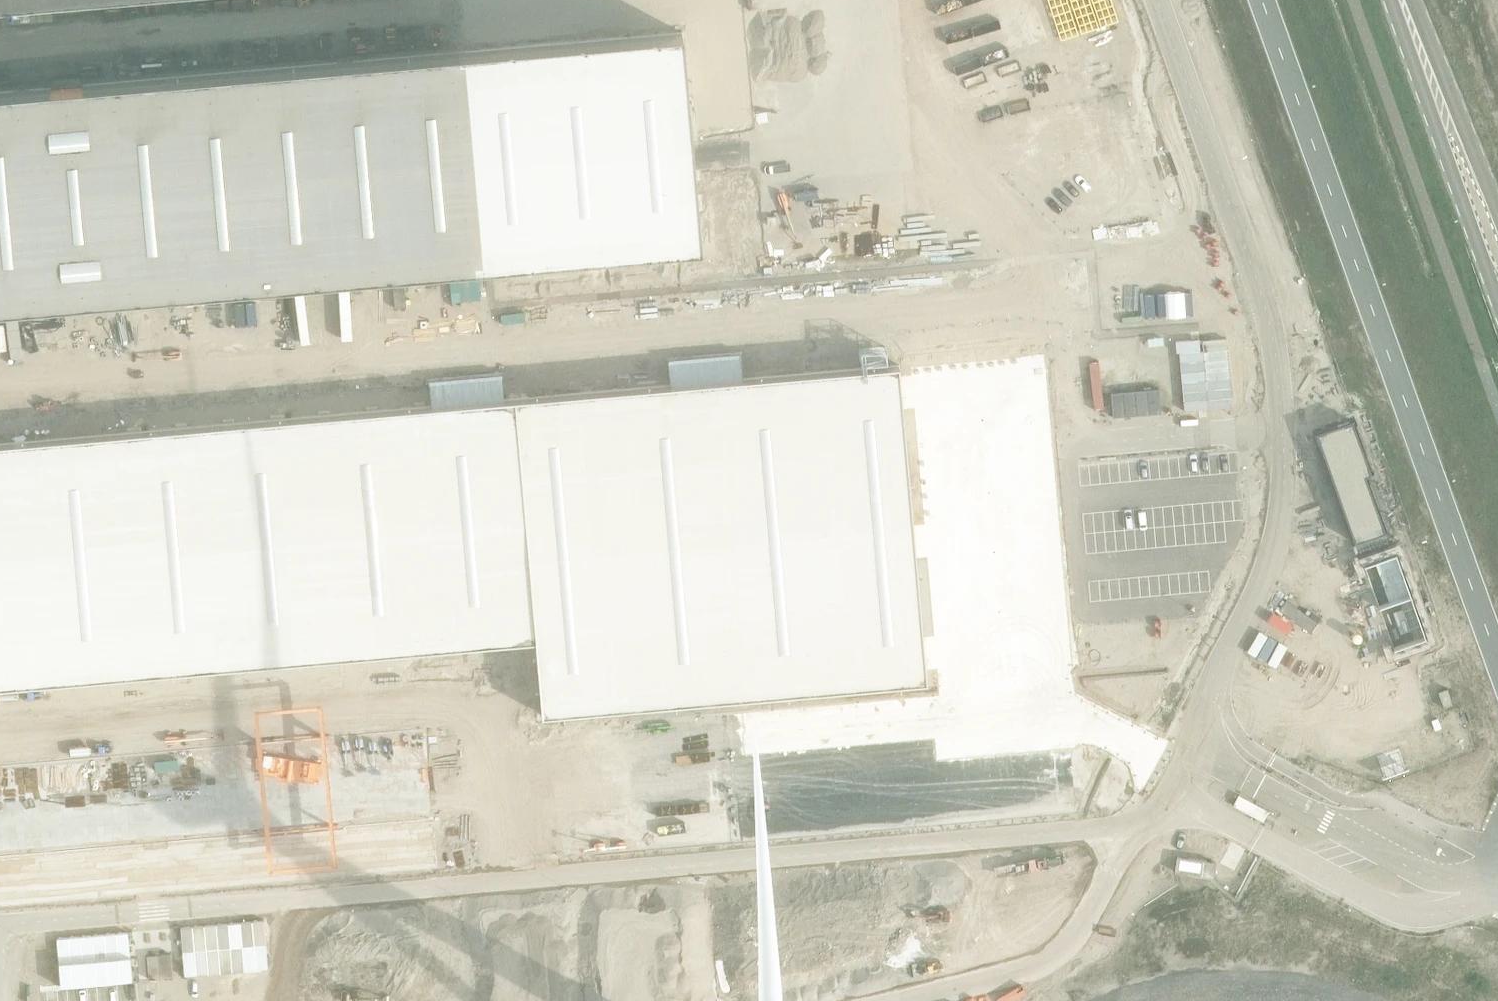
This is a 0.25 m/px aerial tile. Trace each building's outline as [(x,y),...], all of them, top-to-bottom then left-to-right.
[(96,0),(0,0),(0,8),(96,0)] [(700,244),(682,32),(467,51),(0,91),(0,306),(700,244)] [(274,386),(274,347),(233,346),(232,380),(244,380),(244,385),(274,386)] [(535,639),(542,714),(926,680),(898,365),(0,443),(0,686),(535,639)] [(1351,419),(1315,432),(1354,541),(1384,531),(1365,475),(1370,473),(1351,419)] [(1447,688),(1437,691),(1443,707),(1453,704),(1447,688)] [(1238,794),(1232,805),(1262,821),(1268,810),(1238,794)] [(1177,856),(1174,871),(1188,873),(1213,877),(1215,862),(1177,856)]
